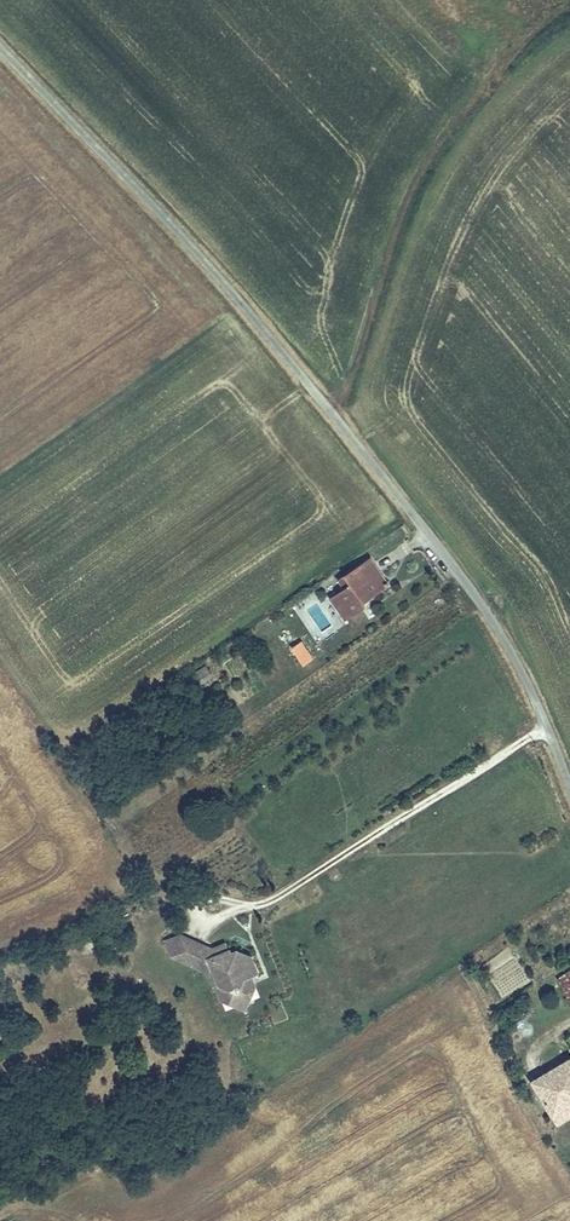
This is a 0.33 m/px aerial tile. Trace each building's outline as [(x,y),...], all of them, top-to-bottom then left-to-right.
[(347,583),(328,597),(343,618),(362,605),(356,596),(361,593),(364,597),(386,581),(368,556),(341,574),(347,583)] [(301,641),(290,649),(302,667),(314,658),(301,641)] [(210,981),(218,997),(248,1004),(254,978),(251,972),(257,969),(249,956),(230,952),(226,955),(219,943),(213,946),(205,951),(212,963),(206,966),(210,972),(213,979),(210,981)] [(535,1085),(557,1119),(569,1110),(569,1062),(535,1085)] [(115,1141),(120,1150),(132,1141),(127,1133),(115,1141)] [(145,1134),(132,1141),(143,1159),(155,1151),(145,1134)]
